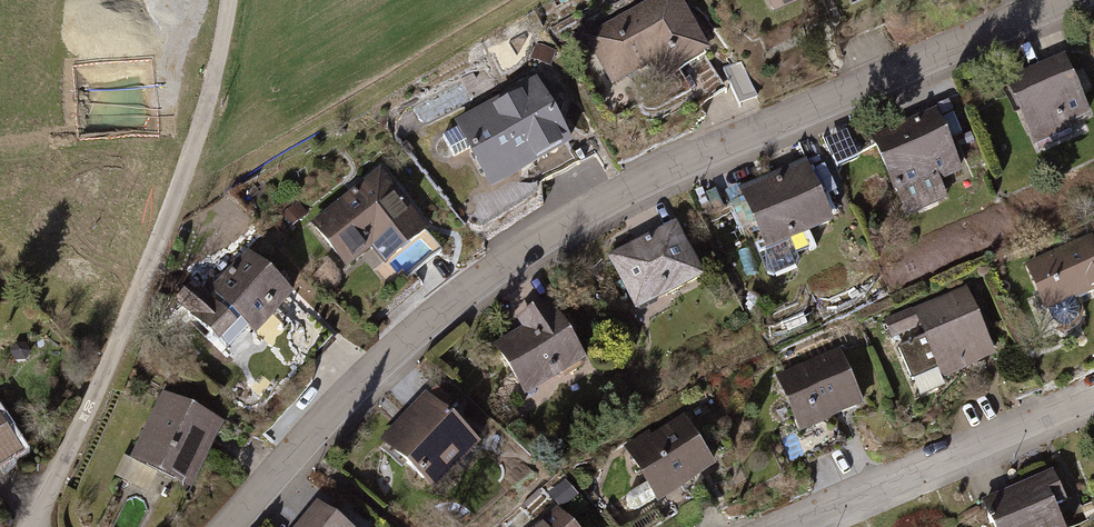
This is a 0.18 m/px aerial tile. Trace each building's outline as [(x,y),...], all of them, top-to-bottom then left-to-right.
[(680,0),(654,0),(583,36),(611,91),(654,69),(661,84),(710,60),(680,0)] [(776,10),(802,0),(772,0),(776,10)] [(1067,57),(1008,83),(1036,149),(1093,124),(1093,118),(1067,57)] [(740,63),(724,70),(739,107),(756,100),(740,63)] [(572,150),(538,82),(458,122),(492,190),(572,150)] [(939,113),(872,141),(896,200),(963,172),(939,113)] [(808,164),(742,194),(771,258),(838,227),(808,164)] [(432,230),(380,166),(310,223),(347,269),(369,251),(384,269),(432,230)] [(708,287),(677,225),(606,260),(637,322),(708,287)] [(1092,235),(1026,265),(1048,315),(1093,294),(1093,239),(1092,235)] [(294,301),(247,256),(212,293),(199,281),(180,302),(230,349),(244,335),(253,344),(294,301)] [(994,355),(964,284),(912,307),(942,377),(994,355)] [(586,369),(547,304),(517,322),(522,330),(493,347),(527,404),(586,369)] [(861,407),(836,346),(772,372),(797,433),(861,407)] [(436,499),(484,453),(427,393),(379,439),(436,499)] [(224,427),(162,397),(130,461),(192,491),(224,427)] [(718,473),(685,414),(624,447),(657,506),(718,473)] [(0,417),(0,469),(23,454),(0,417)] [(1053,469),(984,499),(996,526),(1068,526),(1060,509),(1069,505),(1053,469)] [(298,526),(337,526),(313,508),(298,526)] [(535,526),(568,526),(554,511),(535,526)]
